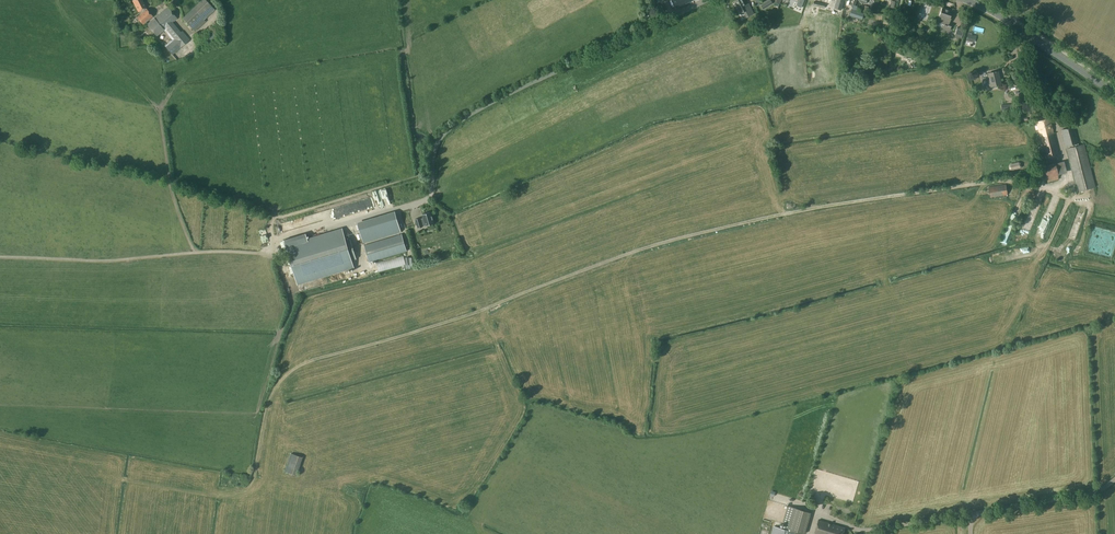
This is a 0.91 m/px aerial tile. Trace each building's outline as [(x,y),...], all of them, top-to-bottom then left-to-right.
[(146,7),(142,0),(133,0),(138,11),(146,7)] [(195,31),(205,21),(204,20),(215,9),(206,0),(201,0),(183,18),(195,31)] [(668,0),(667,0),(662,2),(667,13),(673,10),(668,0)] [(741,13),(741,14),(743,15),(744,14),(746,17),(754,14),(751,7),(749,3),(746,4),(744,0),(737,0),(735,1),(741,13)] [(761,5),(763,9),(773,3),(771,0),(769,0),(761,5)] [(834,7),(841,10),(844,0),(837,0),(834,7)] [(857,6),(853,5),(851,9),(849,15),(862,19),(864,13),(856,11),(857,6)] [(154,18),(147,24),(148,25),(157,36),(165,29),(173,39),(165,45),(172,54),(180,48),(190,39),(182,31),(181,32),(173,22),(174,21),(177,18),(168,7),(154,18)] [(942,8),(939,18),(938,21),(945,24),(944,28),(950,31),(952,24),(949,24),(952,16),(951,16),(952,11),(942,8)] [(152,16),(153,16),(147,9),(137,17),(143,24),(144,25),(153,17),(152,16)] [(964,29),(958,26),(955,37),(962,38),(964,29)] [(989,73),(990,80),(988,80),(990,86),(1001,84),(998,71),(996,71),(995,71),(995,72),(989,73)] [(1050,118),(1037,122),(1046,158),(1059,155),(1050,118)] [(1074,127),(1062,130),(1067,148),(1078,192),(1095,187),(1084,144),(1079,145),(1074,127)] [(1056,163),(1056,162),(1043,165),(1048,182),(1059,179),(1058,175),(1067,172),(1064,161),(1056,163)] [(1006,184),(989,187),(991,198),(1008,195),(1006,184)] [(413,215),(417,226),(434,221),(430,209),(413,215)] [(396,213),(357,225),(363,242),(401,231),(396,213)] [(1090,226),(1084,252),(1108,257),(1114,231),(1090,226)] [(345,241),(342,229),(307,240),(305,234),(284,240),(297,284),(353,267),(351,260),(355,259),(349,239),(345,241)] [(1034,233),(1034,238),(1036,238),(1036,242),(1043,242),(1043,233),(1034,233)] [(402,234),(364,246),(369,262),(407,251),(402,234)] [(291,453),(284,472),(297,476),(303,457),(291,453)] [(805,533),(811,513),(788,506),(783,520),(787,522),(786,528),(805,533)] [(845,528),(818,520),(814,533),(819,533),(843,533),(845,528)]
